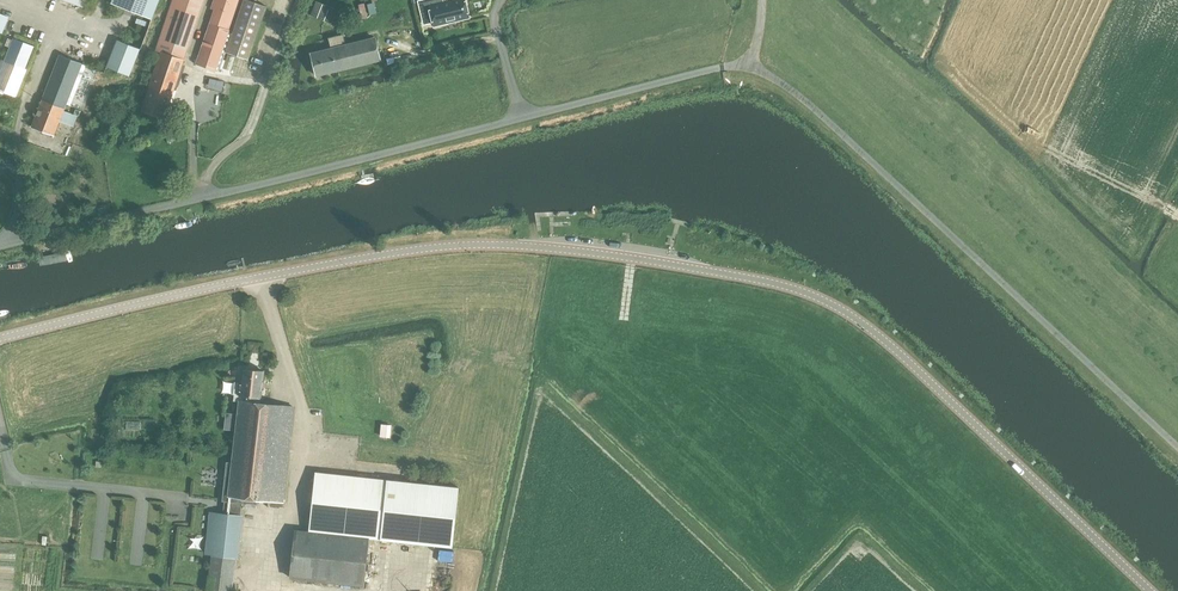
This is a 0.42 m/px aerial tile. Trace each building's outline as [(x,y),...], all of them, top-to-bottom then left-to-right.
[(110,2),(151,18),(158,0),(111,0),(110,2)] [(155,49),(160,51),(141,109),(164,117),(203,0),(171,0),(155,49)] [(195,63),(216,70),(239,0),(213,0),(210,8),(213,9),(195,63)] [(248,59),(266,5),(251,0),(243,0),(226,51),(248,59)] [(369,13),(378,10),(375,0),(373,0),(366,2),(369,13)] [(464,0),(448,0),(443,1),(443,0),(421,0),(418,1),(423,22),(432,19),(434,25),(468,17),(464,0)] [(315,1),(310,15),(330,23),(335,9),(315,1)] [(375,36),(343,44),(342,41),(344,40),(343,33),(328,37),(330,47),(310,52),(315,75),(381,59),(375,36)] [(13,38),(5,60),(24,67),(32,45),(13,38)] [(129,76),(140,48),(117,39),(107,67),(129,76)] [(72,127),(76,117),(63,112),(82,62),(59,54),(31,126),(53,135),(59,122),(72,127)] [(227,55),(223,68),(230,70),(234,57),(227,55)] [(223,88),(225,79),(211,76),(208,84),(223,88)] [(171,134),(166,136),(168,143),(174,141),(171,134)] [(246,396),(246,401),(239,400),(238,413),(257,416),(259,403),(263,371),(243,368),(240,395),(246,396)] [(211,555),(236,557),(241,514),(240,514),(241,503),(258,505),(258,499),(283,502),(294,407),(259,403),(257,416),(238,413),(237,418),(232,417),(231,423),(236,424),(232,462),(226,461),(222,501),(227,501),(226,513),(216,512),(212,512),(207,554),(211,555)] [(391,424),(381,424),(380,436),(390,437),(391,424)] [(459,487),(386,479),(314,470),(307,530),(295,528),(289,577),(361,585),(366,536),(379,538),(452,547),(459,487)]
